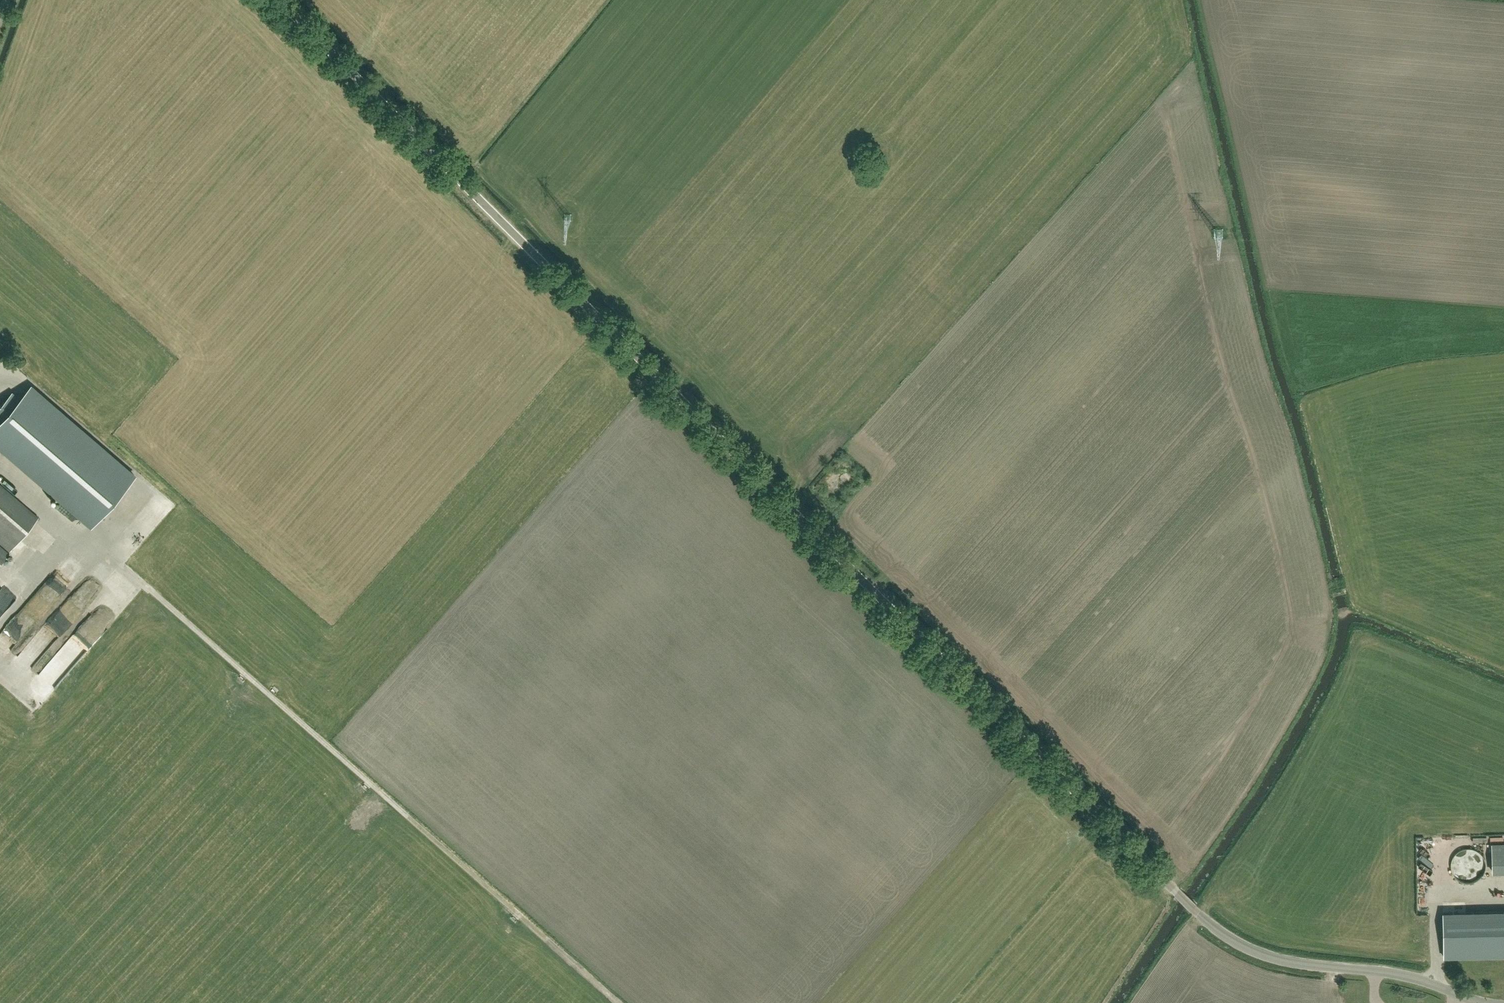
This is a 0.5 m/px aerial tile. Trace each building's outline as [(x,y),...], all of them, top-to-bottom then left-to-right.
[(91,526),(134,476),(31,386),(20,399),(18,399),(16,399),(15,399),(13,399),(11,399),(10,400),(8,400),(7,401),(5,402),(4,403),(3,404),(2,405),(1,407),(0,408),(0,448),(91,526)] [(860,480),(857,481),(854,472),(843,476),(847,488),(861,484),(860,480)] [(8,552),(38,518),(0,485),(0,562),(8,552)] [(63,574),(54,583),(63,593),(72,584),(63,574)] [(56,619),(68,629),(79,616),(68,606),(56,619)] [(1452,863),(1452,866),(1452,869),(1453,872),(1455,875),(1457,878),(1459,880),(1462,881),(1465,883),(1468,883),(1471,883),(1474,882),(1477,881),(1480,880),(1482,878),(1484,875),(1485,872),(1486,869),(1486,866),(1486,863),(1485,860),(1484,857),(1482,855),(1479,852),(1477,851),(1474,850),(1471,849),(1468,849),(1464,850),(1462,851),(1459,852),(1457,855),(1455,857),(1453,860),(1452,863)] [(1443,913),(1444,957),(1503,956),(1503,912),(1443,913)]
